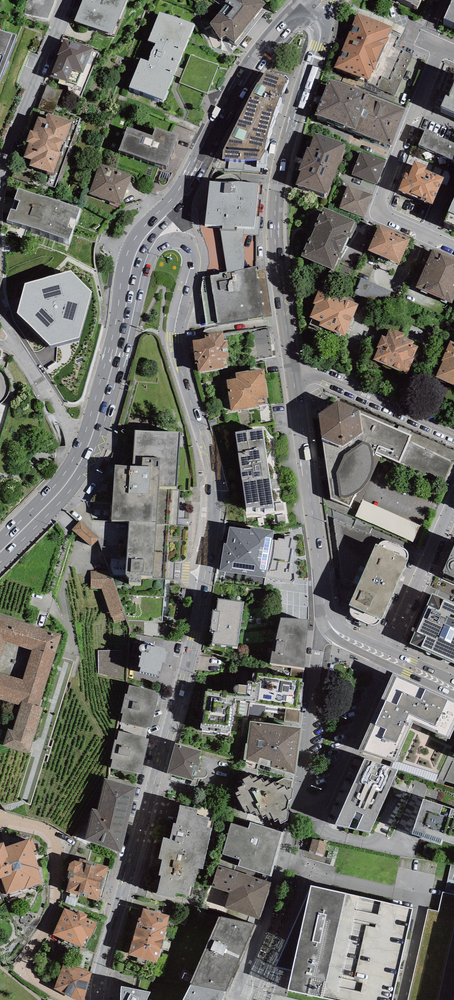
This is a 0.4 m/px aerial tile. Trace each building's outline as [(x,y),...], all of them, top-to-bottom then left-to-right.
[(26,13),(50,19),(54,0),(29,0),(26,13)] [(75,19),(116,33),(127,0),(81,0),(75,19)] [(236,45),(265,9),(254,0),(232,0),(211,26),(221,42),(227,38),(236,45)] [(377,3),(385,7),(383,10),(393,15),(394,13),(411,21),(411,22),(417,25),(422,13),(424,14),(431,0),(378,0),(377,3)] [(193,22),(159,9),(148,38),(155,41),(148,59),(140,56),(130,84),(165,97),(193,22)] [(374,20),(357,13),(334,66),(368,80),(391,26),(375,19),(374,20)] [(444,38),(453,42),(453,16),(444,38)] [(0,27),(0,73),(15,33),(0,27)] [(93,47),(63,36),(57,52),(58,52),(50,73),(78,83),(83,70),(84,71),(93,47)] [(413,54),(404,50),(391,80),(382,76),(377,87),(396,95),(413,54)] [(441,102),(453,108),(453,68),(446,65),(436,88),(445,92),(441,102)] [(273,69),(265,70),(256,81),(244,106),(271,117),(274,110),(287,75),(273,69)] [(369,96),(328,81),(314,117),(355,133),(367,99),(369,96)] [(404,113),(367,99),(355,133),(354,134),(390,148),(404,113)] [(265,146),(271,117),(244,106),(222,149),(222,156),(257,156),(256,161),(266,162),(268,146),(265,146)] [(72,118),(48,110),(46,117),(39,115),(34,129),(30,127),(27,139),(29,139),(24,155),(31,157),(29,163),(54,171),(60,151),(62,151),(66,140),(65,139),(72,118)] [(152,133),(127,125),(119,148),(166,163),(179,130),(174,128),(169,128),(156,124),(152,133)] [(418,146),(453,162),(453,145),(437,138),(438,136),(425,131),(418,146)] [(346,147),(314,136),(309,151),(306,150),(298,173),(300,174),(296,187),(327,198),(346,147)] [(385,161),(360,151),(352,174),(376,184),(385,161)] [(427,165),(415,160),(410,173),(406,172),(399,189),(432,203),(443,177),(425,169),(427,165)] [(131,172),(99,161),(89,192),(121,202),(131,172)] [(223,223),(222,226),(235,226),(234,223),(244,222),(254,222),(259,179),(223,175),(216,175),(210,178),(205,221),(223,223)] [(373,194),(348,185),(339,208),(364,217),(373,194)] [(39,193),(18,186),(14,197),(15,196),(12,207),(11,206),(7,217),(25,222),(36,224),(69,235),(73,224),(69,223),(71,214),(77,215),(81,205),(50,194),(39,193)] [(448,207),(449,208),(444,219),(453,223),(453,192),(448,207)] [(323,205),(303,255),(333,267),(338,254),(341,255),(351,230),(349,229),(354,217),(323,205)] [(242,240),(244,222),(234,223),(235,226),(222,226),(220,227),(226,271),(227,273),(244,267),(246,252),(244,252),(245,247),(243,246),(244,241),(242,240)] [(410,236),(380,223),(369,247),(399,261),(410,236)] [(433,247),(416,286),(452,301),(453,295),(453,256),(433,247)] [(210,275),(203,276),(201,289),(207,324),(217,321),(264,312),(256,264),(244,267),(227,273),(226,271),(220,271),(220,273),(210,274),(210,275)] [(71,270),(24,283),(16,313),(51,346),(80,338),(92,291),(71,270)] [(390,290),(376,284),(369,300),(383,306),(390,290)] [(336,293),(318,286),(312,301),(315,302),(310,315),(312,316),(310,323),(321,327),(322,324),(346,333),(358,302),(348,298),(349,294),(337,290),(336,293)] [(405,332),(393,327),(391,330),(388,328),(385,335),(382,333),(376,345),(378,346),(373,357),(407,372),(415,355),(413,355),(418,344),(412,342),(413,339),(404,335),(405,332)] [(223,328),(205,331),(205,334),(203,334),(199,337),(191,338),(195,362),(197,361),(198,370),(225,364),(223,356),(229,354),(226,338),(224,338),(223,328)] [(450,339),(441,359),(443,359),(436,375),(453,383),(453,341),(450,339)] [(1,366),(7,368),(10,355),(8,353),(5,352),(3,351),(3,350),(0,348),(0,366),(1,366)] [(264,366),(236,370),(237,376),(226,378),(231,409),(259,404),(258,396),(268,395),(264,366)] [(359,406),(337,397),(318,411),(322,431),(331,496),(350,505),(353,498),(360,501),(370,474),(372,467),(373,461),(373,453),(372,447),(443,481),(453,460),(409,438),(411,433),(359,409),(359,406)] [(263,424),(235,428),(246,504),(256,502),(256,504),(264,503),(265,505),(274,504),(263,424)] [(179,433),(135,431),(134,465),(142,466),(142,457),(160,458),(158,486),(168,487),(177,486),(179,433)] [(134,465),(114,464),(111,520),(129,521),(126,574),(129,578),(129,582),(141,582),(141,574),(163,575),(168,487),(158,486),(160,458),(142,457),(142,466),(134,465)] [(419,525),(363,499),(355,516),(412,541),(419,525)] [(379,537),(334,518),(342,576),(357,584),(349,601),(352,602),(350,605),(349,607),(350,610),(351,614),(353,616),(370,622),(373,623),(376,622),(377,622),(379,619),(380,617),(381,616),(408,555),(378,541),(379,537)] [(239,524),(228,521),(217,570),(292,581),(294,577),(294,571),(289,570),(293,546),(291,546),(292,536),(288,534),(284,535),(284,538),(278,536),(278,534),(274,534),(276,525),(239,520),(239,524)] [(99,538),(79,521),(72,530),(91,547),(98,539),(99,538)] [(442,567),(443,567),(443,569),(453,574),(453,541),(442,567)] [(109,570),(91,571),(91,589),(101,589),(111,617),(112,617),(114,624),(126,620),(109,570)] [(432,594),(410,644),(453,663),(453,603),(432,594)] [(242,598),(219,596),(217,609),(213,608),(211,627),(214,627),(212,639),(238,642),(242,598)] [(283,613),(280,615),(276,637),(274,637),(270,660),(304,663),(308,615),(283,613)] [(62,634),(0,615),(0,623),(5,624),(0,640),(0,661),(6,642),(31,650),(22,679),(0,673),(0,699),(20,705),(12,730),(8,729),(3,745),(29,753),(43,708),(40,707),(62,634)] [(141,652),(142,652),(138,666),(141,667),(140,671),(158,675),(159,671),(161,672),(163,663),(165,663),(168,651),(165,651),(166,648),(154,645),(154,646),(147,645),(146,644),(144,644),(143,644),(141,644),(140,645),(139,646),(139,648),(139,649),(139,650),(140,651),(141,652)] [(122,650),(98,650),(98,673),(122,680),(122,650)] [(305,675),(253,669),(252,677),(248,677),(247,681),(239,680),(237,680),(234,681),(233,684),(234,686),(235,688),(235,690),(205,687),(201,725),(231,728),(235,695),(251,696),(250,699),(301,705),(305,675)] [(449,739),(453,729),(453,701),(393,673),(359,751),(394,762),(395,760),(413,723),(449,739)] [(149,727),(151,728),(159,693),(155,692),(156,691),(130,685),(127,694),(125,694),(121,713),(123,714),(121,722),(122,723),(147,729),(148,727),(149,727)] [(301,725),(251,718),(245,758),(296,771),(301,725)] [(147,729),(122,723),(120,731),(145,737),(145,738),(146,738),(149,727),(148,727),(147,729)] [(137,773),(140,774),(149,739),(146,738),(145,738),(145,737),(120,731),(119,731),(117,740),(115,739),(110,759),(112,759),(110,768),(137,774),(137,773)] [(193,780),(194,778),(198,778),(200,778),(203,778),(205,777),(207,776),(207,774),(207,771),(206,770),(205,768),(199,767),(201,759),(199,759),(201,750),(175,743),(167,773),(193,780)] [(392,768),(364,758),(336,825),(370,832),(397,773),(398,770),(392,768)] [(439,774),(395,760),(394,762),(392,768),(398,770),(435,782),(439,774)] [(453,761),(444,781),(453,784),(453,762),(453,761)] [(251,771),(243,775),(245,780),(237,784),(239,787),(235,789),(246,808),(249,805),(252,810),(255,808),(257,811),(261,810),(263,813),(267,811),(269,814),(273,813),(275,817),(279,815),(280,819),(288,815),(289,808),(288,806),(289,796),(291,796),(294,785),(293,782),(288,784),(287,781),(282,783),(281,779),(276,780),(274,777),(271,779),(268,776),(265,778),(263,774),(258,775),(256,773),(253,774),(251,771)] [(136,787),(104,779),(97,810),(92,809),(85,840),(121,853),(136,787)] [(423,799),(412,834),(441,844),(442,839),(453,843),(453,810),(423,799)] [(163,838),(161,848),(205,858),(212,828),(208,827),(210,818),(197,815),(198,809),(180,805),(176,824),(173,823),(170,839),(163,838)] [(284,830),(250,820),(248,826),(231,821),(222,852),(240,857),(238,864),(271,874),(284,830)] [(0,844),(0,878),(1,878),(7,894),(42,883),(38,870),(39,870),(33,851),(37,850),(33,838),(29,839),(5,847),(3,842),(0,844)] [(324,853),(327,841),(312,838),(309,848),(324,853)] [(205,858),(161,848),(158,859),(162,860),(158,876),(161,876),(157,894),(175,898),(176,892),(189,895),(191,886),(193,887),(198,868),(202,869),(205,858)] [(79,862),(74,861),(69,863),(66,874),(70,878),(66,892),(70,893),(69,897),(77,899),(79,895),(83,896),(92,862),(80,859),(79,862)] [(108,866),(92,862),(83,896),(98,900),(98,898),(102,899),(109,872),(106,871),(108,866)] [(270,881),(218,864),(211,885),(229,891),(224,906),(259,917),(270,881)] [(312,885),(275,965),(294,970),(290,990),(336,999),(394,999),(414,908),(312,885)] [(443,893),(438,912),(429,909),(408,999),(453,999),(453,895),(443,893)] [(77,913),(64,908),(53,935),(82,947),(87,936),(91,938),(97,922),(86,918),(88,915),(78,911),(77,913)] [(169,916),(143,909),(141,918),(139,918),(128,955),(157,962),(167,926),(166,926),(169,916)] [(255,925),(221,917),(219,916),(189,984),(191,984),(225,991),(226,991),(257,925),(255,925)] [(64,963),(54,989),(77,999),(84,999),(92,973),(64,963)] [(226,994),(224,993),(225,991),(191,984),(183,999),(223,999),(226,994)] [(122,986),(120,995),(121,999),(146,999),(150,992),(122,986)]
